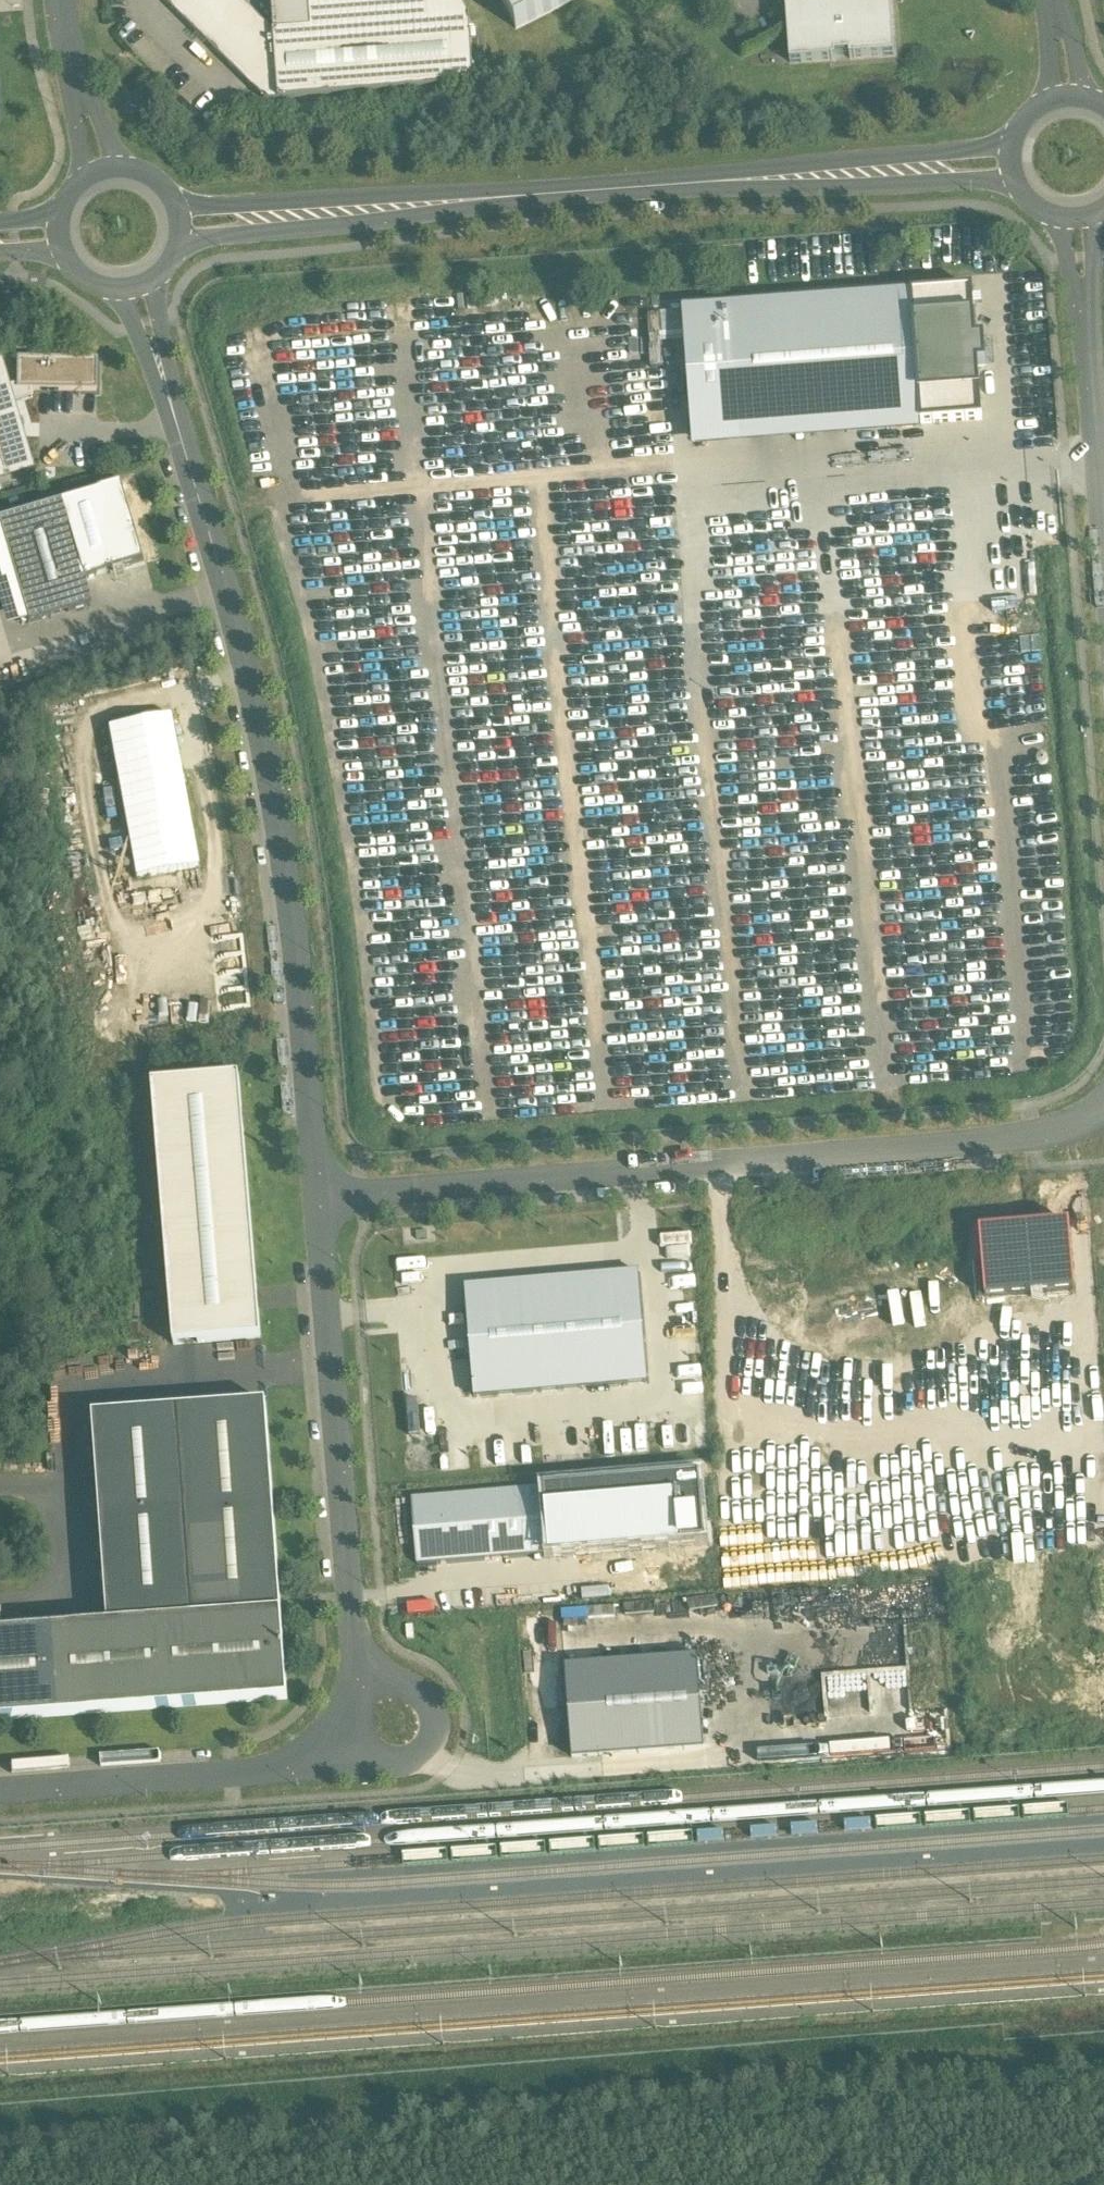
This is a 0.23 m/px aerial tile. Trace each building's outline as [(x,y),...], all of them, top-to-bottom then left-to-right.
[(274,34),(240,0),(162,0),(266,102),(474,87),(469,19),(460,0),(272,0),(274,34)] [(516,30),(575,0),(501,0),(516,30)] [(786,3),(790,64),(835,61),(835,56),(849,55),(850,60),(895,56),(891,0),(827,0),(791,3),(786,3)] [(486,56),(475,57),(476,73),(487,72),(486,56)] [(910,295),(920,425),(982,420),(978,367),(986,367),(984,341),(976,342),(972,291),(910,295)] [(920,425),(910,295),(686,312),(696,442),(920,425)] [(16,386),(16,390),(30,391),(96,392),(96,360),(16,359),(16,386)] [(28,468),(9,406),(4,389),(0,374),(0,476),(28,468)] [(4,389),(9,406),(33,399),(30,391),(16,390),(16,386),(4,389)] [(122,485),(60,503),(83,580),(145,562),(122,485)] [(0,521),(0,534),(27,625),(90,606),(83,580),(60,503),(0,521)] [(135,878),(199,866),(171,716),(107,728),(135,878)] [(170,1344),(260,1338),(242,1080),(152,1086),(170,1344)] [(981,1232),(986,1299),(1076,1293),(1071,1226),(981,1232)] [(466,1290),(476,1400),(648,1385),(639,1275),(466,1290)] [(127,1396),(127,1409),(149,1408),(149,1395),(127,1396)] [(266,1404),(178,1411),(193,1620),(281,1614),(266,1404)] [(178,1411),(93,1417),(108,1626),(193,1620),(178,1411)] [(545,1489),(551,1555),(705,1541),(699,1476),(545,1489)] [(411,1501),(416,1566),(551,1555),(545,1489),(411,1501)] [(288,1701),(281,1614),(193,1620),(108,1626),(0,1634),(0,1722),(288,1701)] [(564,1669),(570,1756),(704,1748),(699,1661),(564,1669)]
